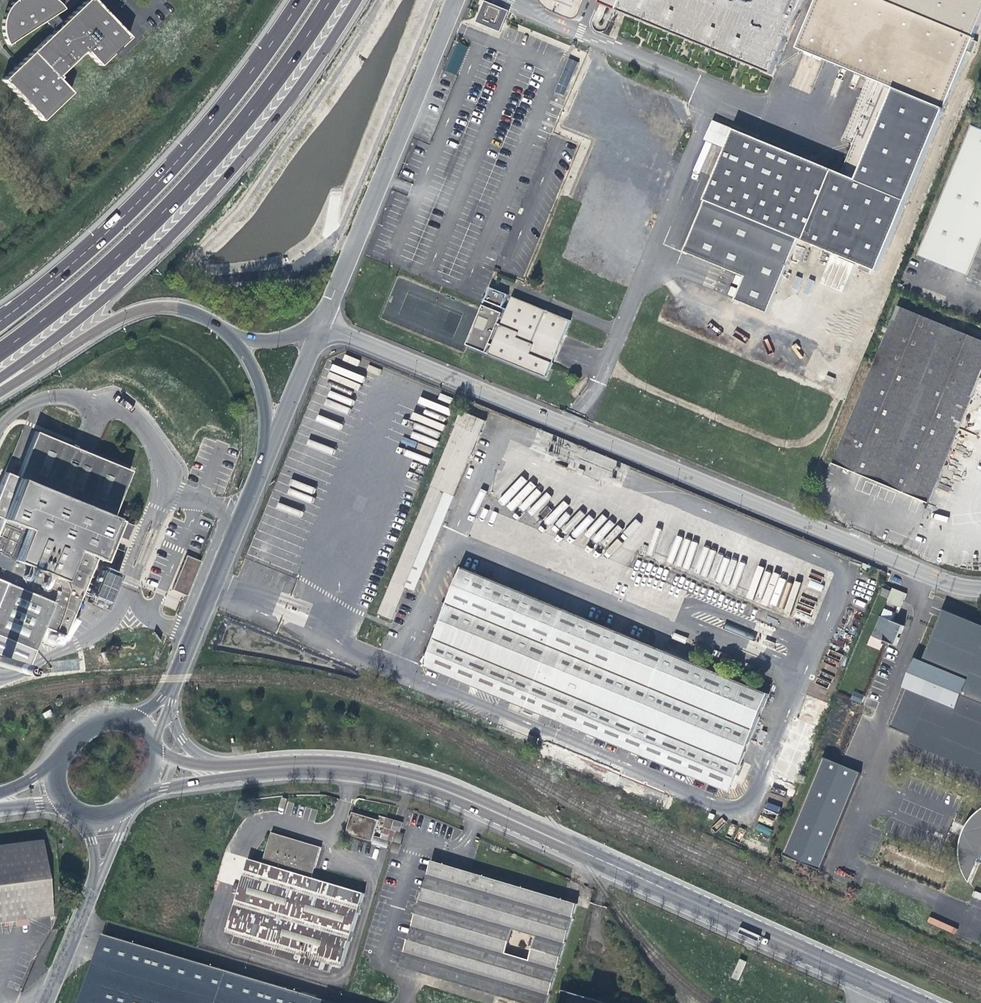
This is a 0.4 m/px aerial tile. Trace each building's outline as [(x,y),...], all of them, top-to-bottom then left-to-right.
[(8,3),(5,8),(4,12),(2,17),(2,21),(2,28),(3,32),(5,39),(7,42),(45,17),(54,28),(14,67),(2,78),(41,119),(71,90),(59,78),(62,75),(59,73),(83,49),(85,52),(88,50),(100,62),(130,34),(97,0),(83,0),(60,22),(52,13),(64,5),(59,0),(11,0),(8,3)] [(552,3),(558,7),(574,13),(577,13),(580,12),(582,11),(584,9),(587,0),(548,0),(552,3)] [(604,5),(773,75),(805,0),(607,0),(604,5)] [(797,50),(870,80),(845,142),(853,146),(840,176),(738,133),(708,204),(861,266),(859,271),(870,275),(872,271),(878,273),(969,53),(973,55),(978,44),(973,42),(980,24),(980,0),(818,0),(797,50)] [(476,19),(495,26),(501,8),(482,1),(476,19)] [(509,11),(501,8),(495,26),(502,29),(509,11)] [(543,327),(563,335),(569,322),(513,298),(508,311),(502,309),(508,296),(490,289),(467,346),(486,354),(489,345),(492,346),(488,355),(545,379),(552,363),(532,355),(543,327)] [(837,464),(932,503),(980,381),(980,341),(901,308),(837,464)] [(563,335),(543,327),(532,355),(552,363),(563,335)] [(461,416),(449,449),(472,458),(485,425),(461,416)] [(111,545),(106,543),(111,533),(115,535),(122,519),(110,514),(128,468),(34,431),(16,476),(3,471),(0,478),(0,635),(29,647),(39,625),(62,634),(93,556),(104,561),(111,545)] [(472,458),(449,449),(394,589),(409,595),(416,598),(472,458)] [(111,545),(115,535),(111,533),(106,543),(111,545)] [(187,555),(172,589),(187,595),(202,561),(187,555)] [(116,602),(123,573),(105,569),(97,598),(116,602)] [(772,694),(464,571),(423,669),(511,704),(531,712),(529,716),(534,719),(536,714),(541,716),(732,793),(772,694)] [(887,572),(768,866),(946,946),(980,962),(980,624),(971,620),(976,607),(887,572)] [(396,627),(409,595),(394,589),(381,621),(396,627)] [(55,633),(52,633),(52,634),(50,635),(49,636),(48,639),(49,641),(52,643),(54,643),(55,643),(57,641),(58,640),(58,638),(58,637),(57,635),(55,633)] [(531,712),(511,704),(504,723),(501,731),(530,743),(541,716),(536,714),(534,719),(529,716),(531,712)] [(347,834),(373,842),(374,838),(379,821),(354,813),(347,834)] [(406,825),(401,823),(398,834),(403,835),(406,825)] [(728,827),(721,824),(717,832),(725,835),(728,827)] [(364,894),(311,878),(314,870),(320,848),(272,834),(263,864),(249,859),(228,930),(237,932),(233,944),(329,972),(331,967),(339,969),(340,965),(343,966),(364,894)] [(407,836),(403,835),(398,834),(392,855),(400,857),(407,836)] [(388,843),(374,838),(373,842),(372,846),(386,849),(388,843)] [(52,928),(42,854),(0,857),(0,931),(52,928)] [(448,861),(446,866),(469,873),(470,868),(448,861)] [(499,881),(496,880),(469,873),(446,866),(432,862),(421,899),(418,898),(416,906),(419,906),(401,968),(524,1002),(548,1002),(576,904),(571,902),(509,884),(506,883),(505,887),(498,885),(499,881)] [(42,936),(40,938),(39,940),(40,942),(41,944),(42,945),(44,946),(46,946),(48,945),(49,944),(50,941),(50,939),(48,937),(47,936),(44,935),(42,936)] [(98,940),(79,1002),(308,1002),(98,940)] [(747,964),(741,961),(733,979),(739,982),(747,964)] [(565,992),(561,1002),(600,1002),(565,992)]
